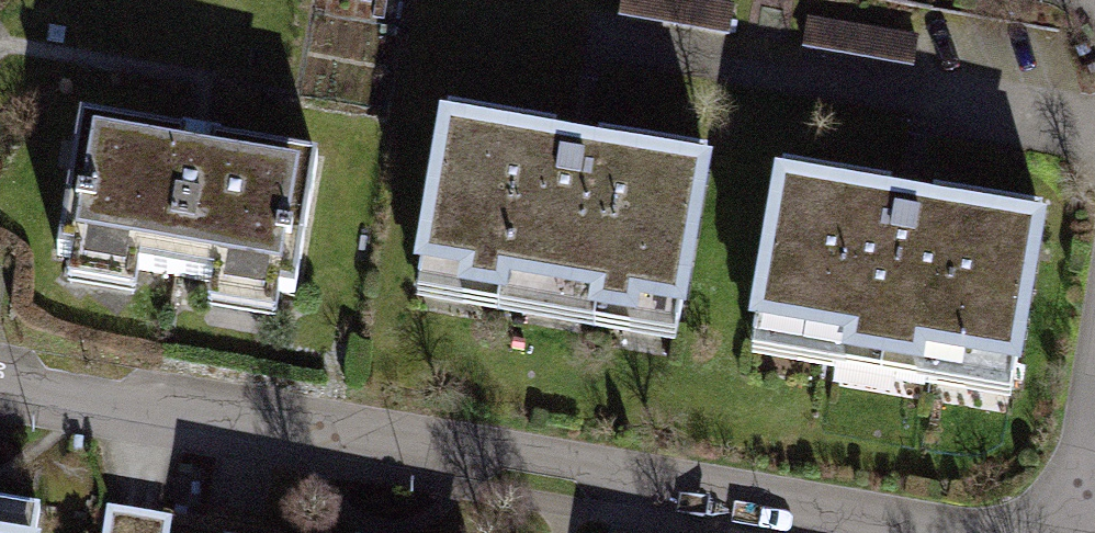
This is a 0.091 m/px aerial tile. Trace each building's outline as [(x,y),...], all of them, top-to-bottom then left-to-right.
[(737,25),(741,1),(737,0),(684,0),(681,17),(737,25)] [(815,16),(813,45),(925,56),(928,27),(815,16)] [(305,153),(78,112),(53,250),(279,291),(305,153)] [(705,160),(446,116),(412,296),(677,345),(705,160)] [(1048,217),(776,173),(746,348),(1014,401),(1048,217)] [(0,500),(0,532),(38,532),(43,506),(0,500)] [(109,507),(105,532),(168,532),(171,518),(109,507)]
